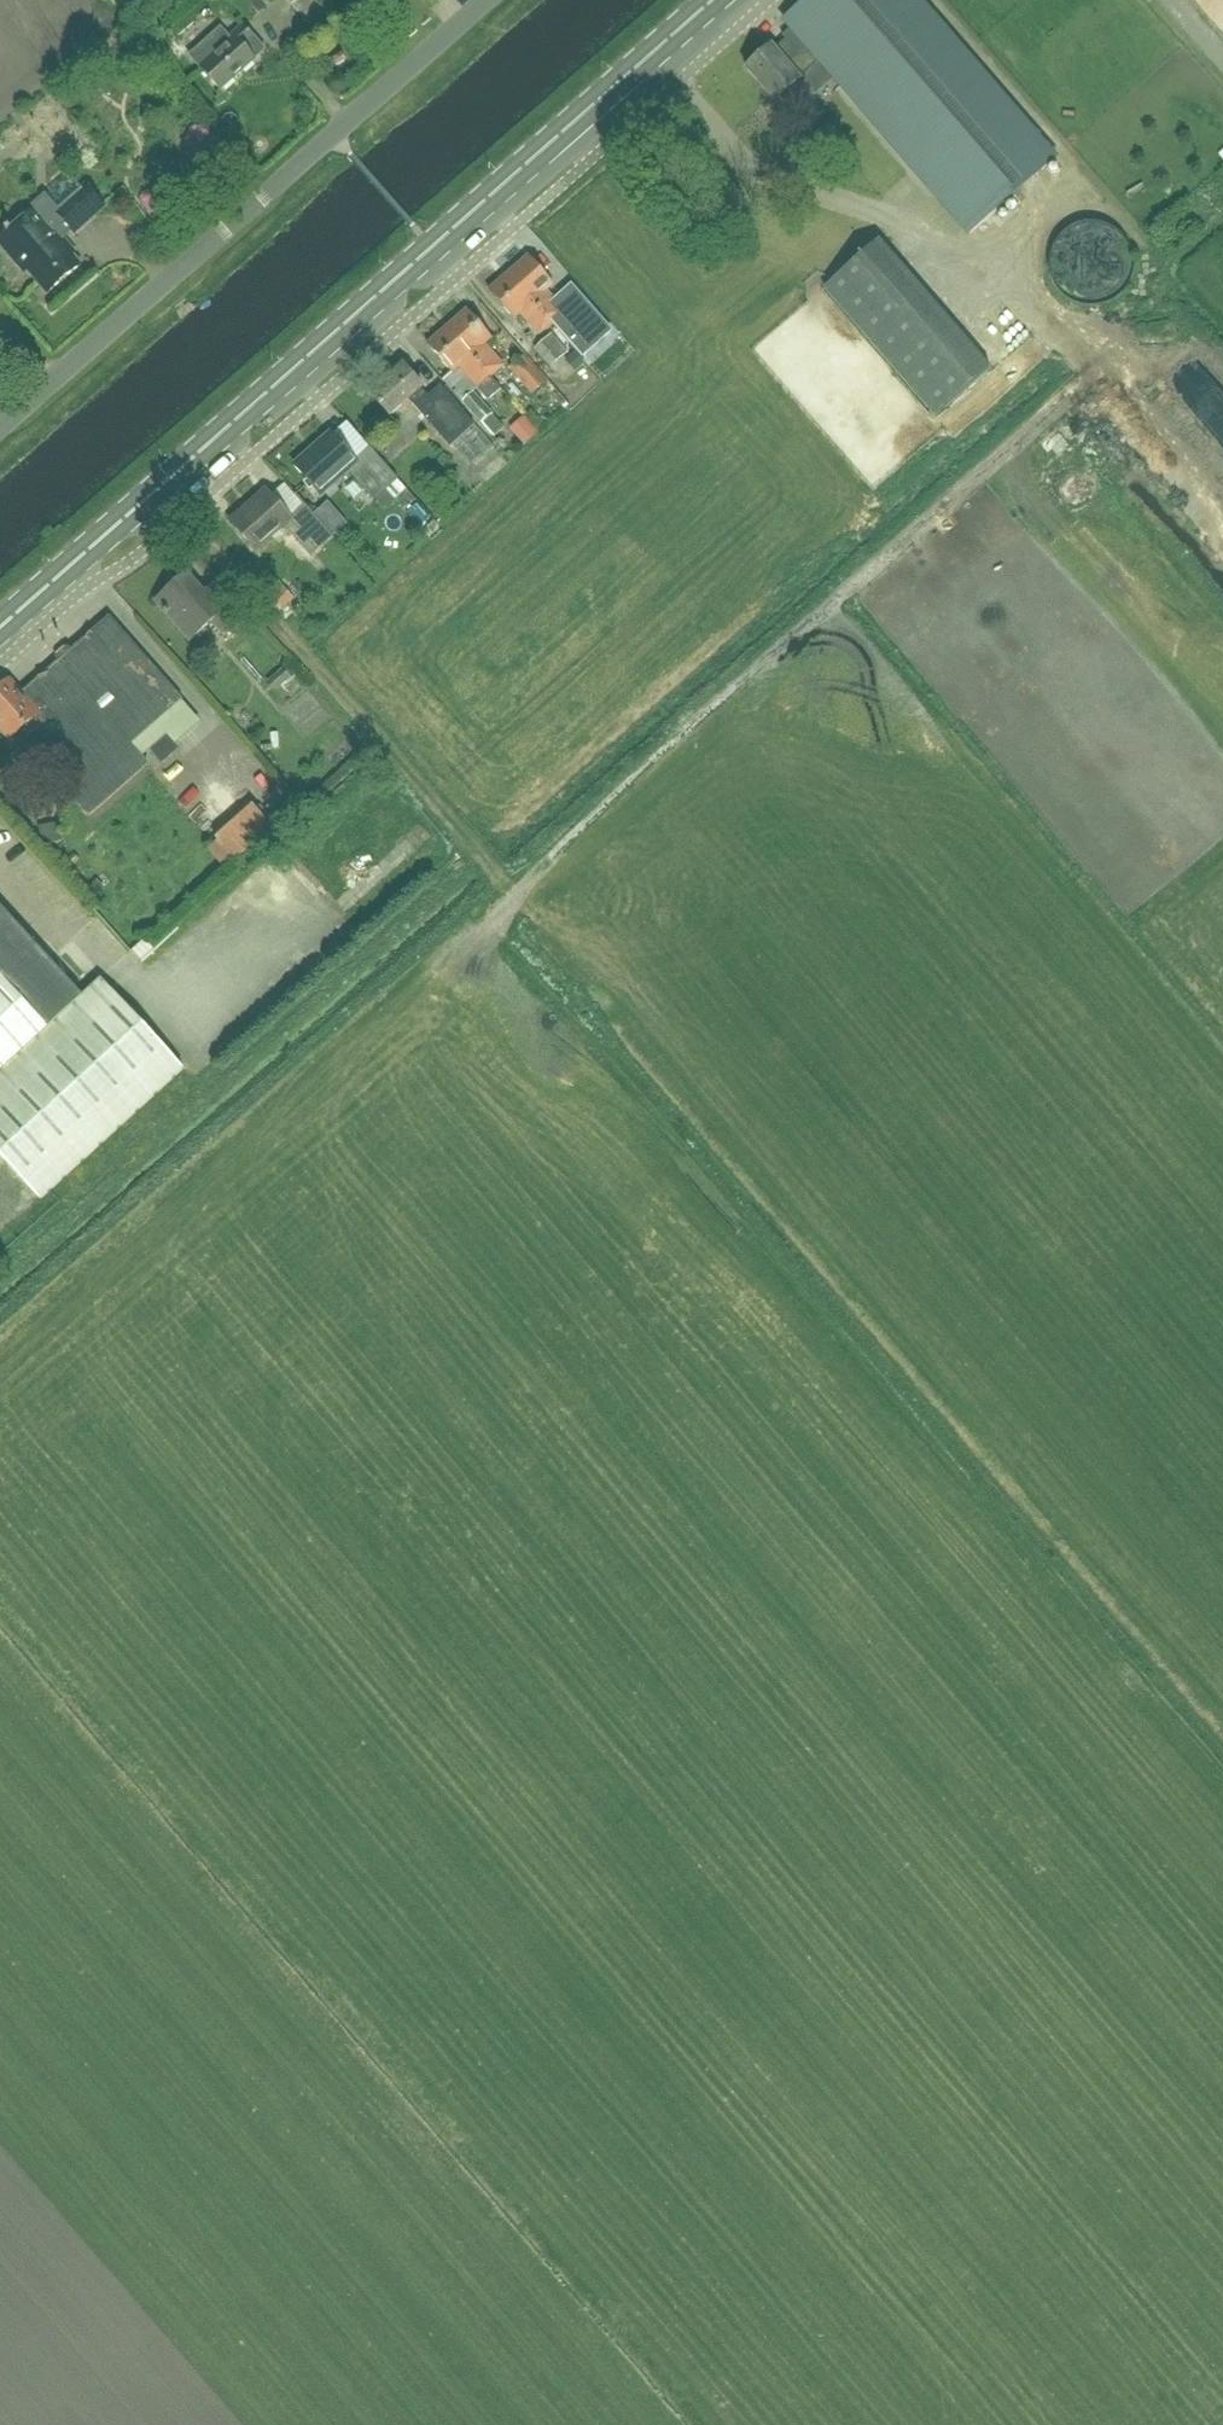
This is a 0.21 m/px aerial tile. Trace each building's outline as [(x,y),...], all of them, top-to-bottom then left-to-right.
[(250,22),(266,7),(260,0),(234,0),(231,2),(250,22)] [(785,20),(792,28),(782,37),(786,40),(774,50),(771,47),(746,70),(783,111),(799,97),(791,88),(801,80),(800,79),(821,61),(970,234),(1054,161),(915,0),(809,0),(785,20)] [(243,27),(228,40),(220,31),(190,57),(218,89),(253,59),(242,47),(252,38),(243,27)] [(11,179),(0,166),(0,189),(11,179)] [(73,234),(104,207),(85,186),(54,212),(73,234)] [(71,253),(74,251),(35,205),(0,235),(0,246),(20,270),(23,268),(44,293),(79,263),(71,253)] [(824,289),(935,417),(990,369),(879,241),(824,289)] [(508,273),(550,324),(562,314),(543,291),(551,284),(528,256),(508,273)] [(550,324),(508,273),(488,290),(512,319),(518,314),(536,336),(550,324)] [(579,346),(606,323),(593,307),(566,330),(579,346)] [(446,327),(489,376),(503,365),(484,343),(491,337),(466,309),(446,327)] [(500,388),(489,376),(446,327),(427,344),(452,373),(458,367),(487,399),(500,388)] [(565,353),(549,335),(532,350),(549,368),(565,353)] [(531,395),(546,383),(522,356),(508,368),(531,395)] [(449,446),(473,425),(439,386),(428,396),(421,388),(422,387),(402,365),(369,394),(388,416),(408,399),(449,446)] [(474,392),(462,402),(482,424),(493,414),(474,392)] [(533,417),(515,424),(523,446),(542,439),(533,417)] [(332,433),(295,465),(320,494),(348,470),(375,500),(399,479),(371,448),(356,461),(332,433)] [(309,555),(332,536),(314,515),(305,505),(290,518),(267,491),(231,523),(256,552),(285,527),(309,555)] [(327,504),(314,515),(332,536),(333,537),(346,526),(327,504)] [(222,634),(241,617),(212,584),(202,593),(186,575),(155,603),(188,641),(211,621),(222,634)] [(108,618),(21,694),(39,715),(29,723),(40,735),(32,742),(93,813),(147,765),(130,745),(180,701),(108,618)] [(14,736),(29,723),(39,715),(21,694),(10,682),(0,690),(0,728),(10,740),(14,736)] [(161,763),(176,750),(166,737),(150,751),(161,763)] [(261,845),(253,837),(271,821),(251,798),(213,831),(219,839),(208,848),(221,863),(232,853),(240,863),(261,845)] [(64,841),(61,824),(41,827),(44,845),(64,841)] [(39,1201),(183,1071),(101,980),(82,997),(0,906),(0,1157),(39,1201)]
